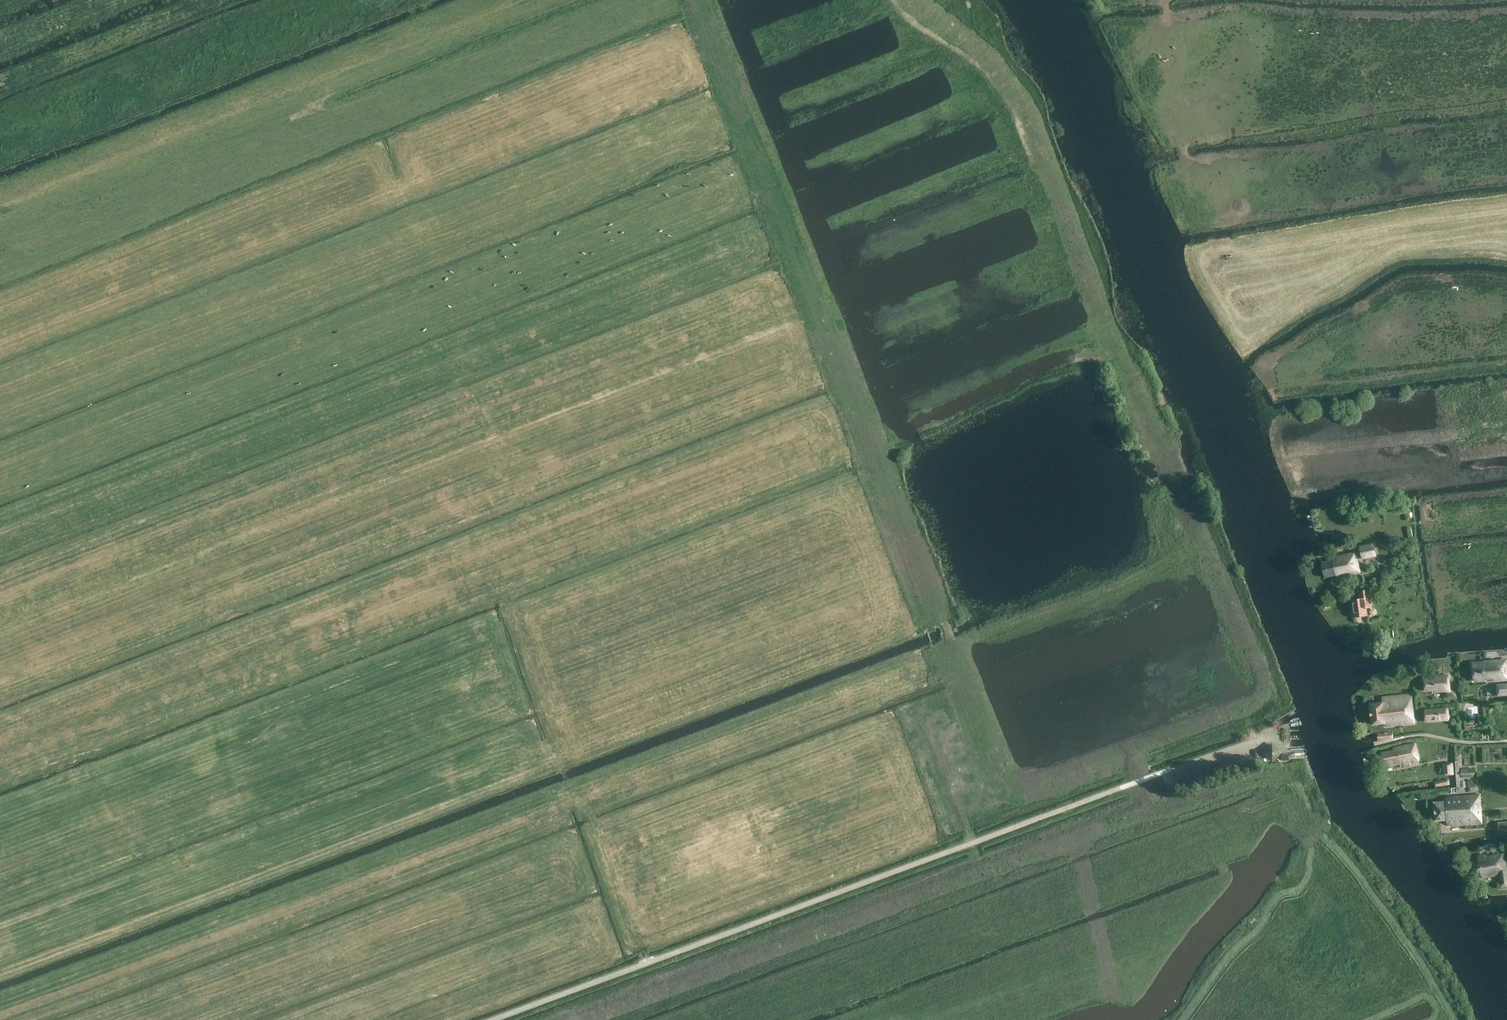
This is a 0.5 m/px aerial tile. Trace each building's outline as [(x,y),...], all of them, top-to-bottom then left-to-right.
[(1356,552),(1351,552),(1337,555),(1337,558),(1322,561),(1325,576),(1343,573),(1343,575),(1360,572),(1357,559),(1361,558),(1361,559),(1376,556),(1373,543),(1359,545),(1360,552),(1356,552)] [(1353,617),(1367,615),(1366,607),(1370,606),(1369,597),(1369,589),(1358,590),(1359,595),(1362,594),(1362,598),(1352,599),(1353,606),(1352,606),(1353,617)] [(1486,679),(1486,678),(1494,677),(1494,680),(1506,679),(1506,673),(1506,659),(1483,661),(1473,662),(1474,680),(1486,679)] [(1450,690),(1449,675),(1432,676),(1432,677),(1424,678),(1425,690),(1433,689),(1433,691),(1450,690)] [(1497,683),(1498,694),(1506,693),(1506,682),(1497,683)] [(1386,725),(1414,722),(1411,693),(1382,697),(1382,702),(1371,703),(1372,723),(1385,722),(1386,725)] [(1475,703),(1465,704),(1466,718),(1476,717),(1475,703)] [(1424,709),(1425,722),(1448,720),(1448,707),(1424,709)] [(1377,733),(1378,740),(1392,738),(1392,732),(1377,733)] [(1381,752),(1384,766),(1400,763),(1401,766),(1413,763),(1413,761),(1418,759),(1414,742),(1394,747),(1393,749),(1381,752)] [(1442,763),(1443,775),(1453,774),(1453,763),(1442,763)] [(1461,778),(1472,777),(1471,767),(1461,768),(1461,778)] [(1435,801),(1435,810),(1480,806),(1479,794),(1445,797),(1445,800),(1435,801)] [(1481,822),(1480,806),(1435,810),(1436,820),(1447,819),(1447,823),(1451,824),(1481,822)] [(1498,875),(1500,887),(1506,886),(1506,873),(1504,853),(1486,855),(1485,853),(1477,854),(1478,860),(1475,860),(1476,873),(1481,873),(1481,877),(1498,875)]
